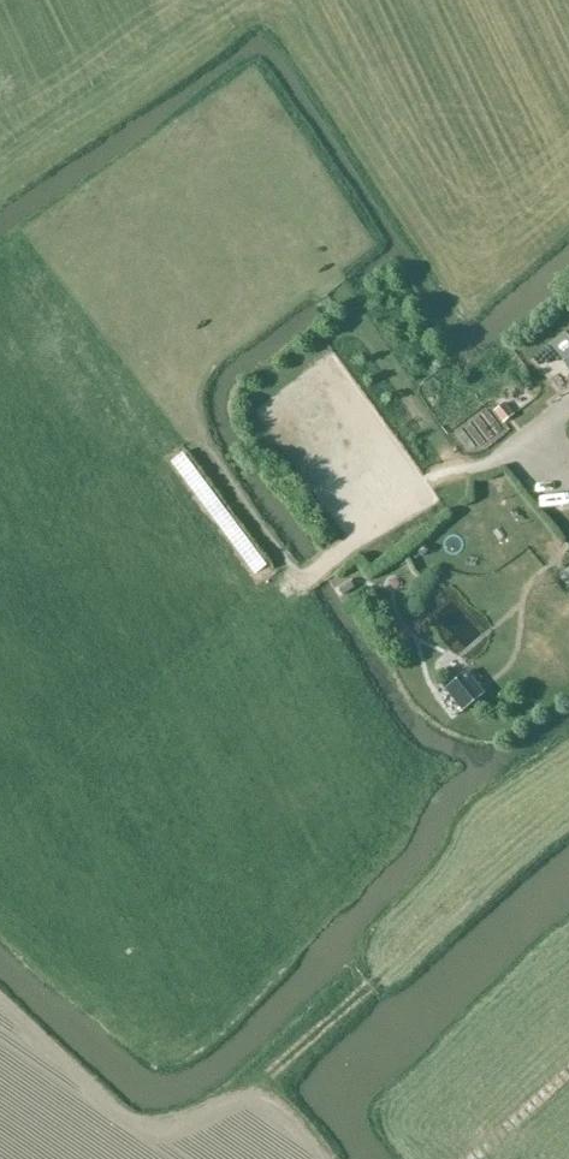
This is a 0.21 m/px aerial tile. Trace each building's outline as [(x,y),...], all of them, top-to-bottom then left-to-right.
[(506,401),(494,411),(503,423),(515,413),(506,401)] [(464,711),(485,695),(467,672),(446,689),(464,711)]
